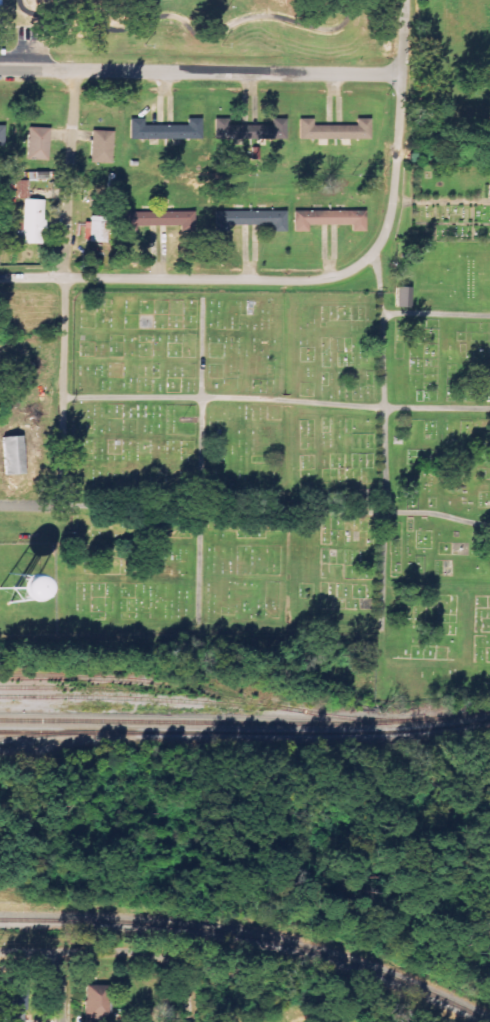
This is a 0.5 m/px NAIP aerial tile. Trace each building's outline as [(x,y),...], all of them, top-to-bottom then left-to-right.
[(201,140),(202,119),(188,119),(187,126),(163,125),(163,126),(144,125),(145,119),(131,119),(131,139),(201,140)] [(286,119),(272,119),(272,126),(229,126),(229,119),(215,119),(214,140),(286,141),(286,119)] [(300,140),(371,139),(370,119),(356,119),(356,125),(314,126),(314,119),(300,119),(300,140)] [(28,159),(49,159),(50,128),(28,128),(28,159)] [(114,132),(92,131),(91,164),(113,164),(114,132)] [(15,209),(15,199),(29,199),(28,181),(6,182),(7,210),(15,209)] [(23,244),(44,244),(45,201),(25,200),(24,220),(14,219),(14,230),(23,230),(23,244)] [(229,226),(272,225),(272,233),(286,232),(286,211),(216,212),(216,233),(229,233),(229,226)] [(295,233),(310,232),(310,226),(351,225),(351,233),(366,233),(366,211),(295,212),(295,233)] [(124,213),(124,231),(137,231),(137,227),(194,226),(193,212),(124,213)] [(106,243),(107,217),(86,217),(85,242),(106,243)] [(405,287),(391,286),(390,306),(404,307),(405,287)] [(5,476),(25,475),(23,437),(4,437),(5,476)] [(0,581),(0,583),(12,600),(30,587),(18,569),(0,581)] [(11,980),(11,1021),(26,1021),(27,980),(11,980)] [(109,985),(85,986),(86,1021),(97,1021),(97,1018),(110,1018),(109,985)]
